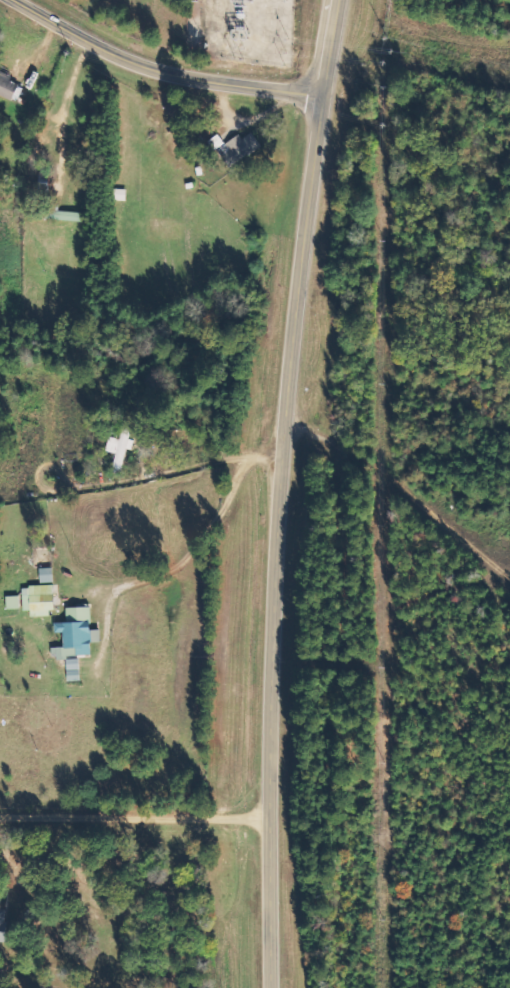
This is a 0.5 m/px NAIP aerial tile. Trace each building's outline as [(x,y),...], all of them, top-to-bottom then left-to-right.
[(1,74),(0,76),(0,95),(13,100),(20,82),(1,74)] [(226,167),(263,149),(255,132),(244,138),(243,135),(223,144),(219,137),(213,140),(226,167)] [(128,448),(133,449),(135,439),(130,438),(133,427),(124,425),(121,438),(110,436),(107,450),(117,453),(114,468),(123,470),(128,448)] [(41,567),(41,582),(54,582),(53,567),(41,567)] [(54,615),(54,585),(24,585),(24,610),(31,609),(32,616),(54,615)] [(21,608),(20,595),(7,595),(8,608),(21,608)] [(92,655),(92,642),(102,641),(102,629),(92,629),(92,606),(68,607),(68,621),(56,621),(56,632),(64,631),(65,646),(55,647),(56,659),(68,659),(68,680),(81,680),(80,656),(92,655)] [(10,912),(0,911),(0,942),(9,943),(10,912)]
